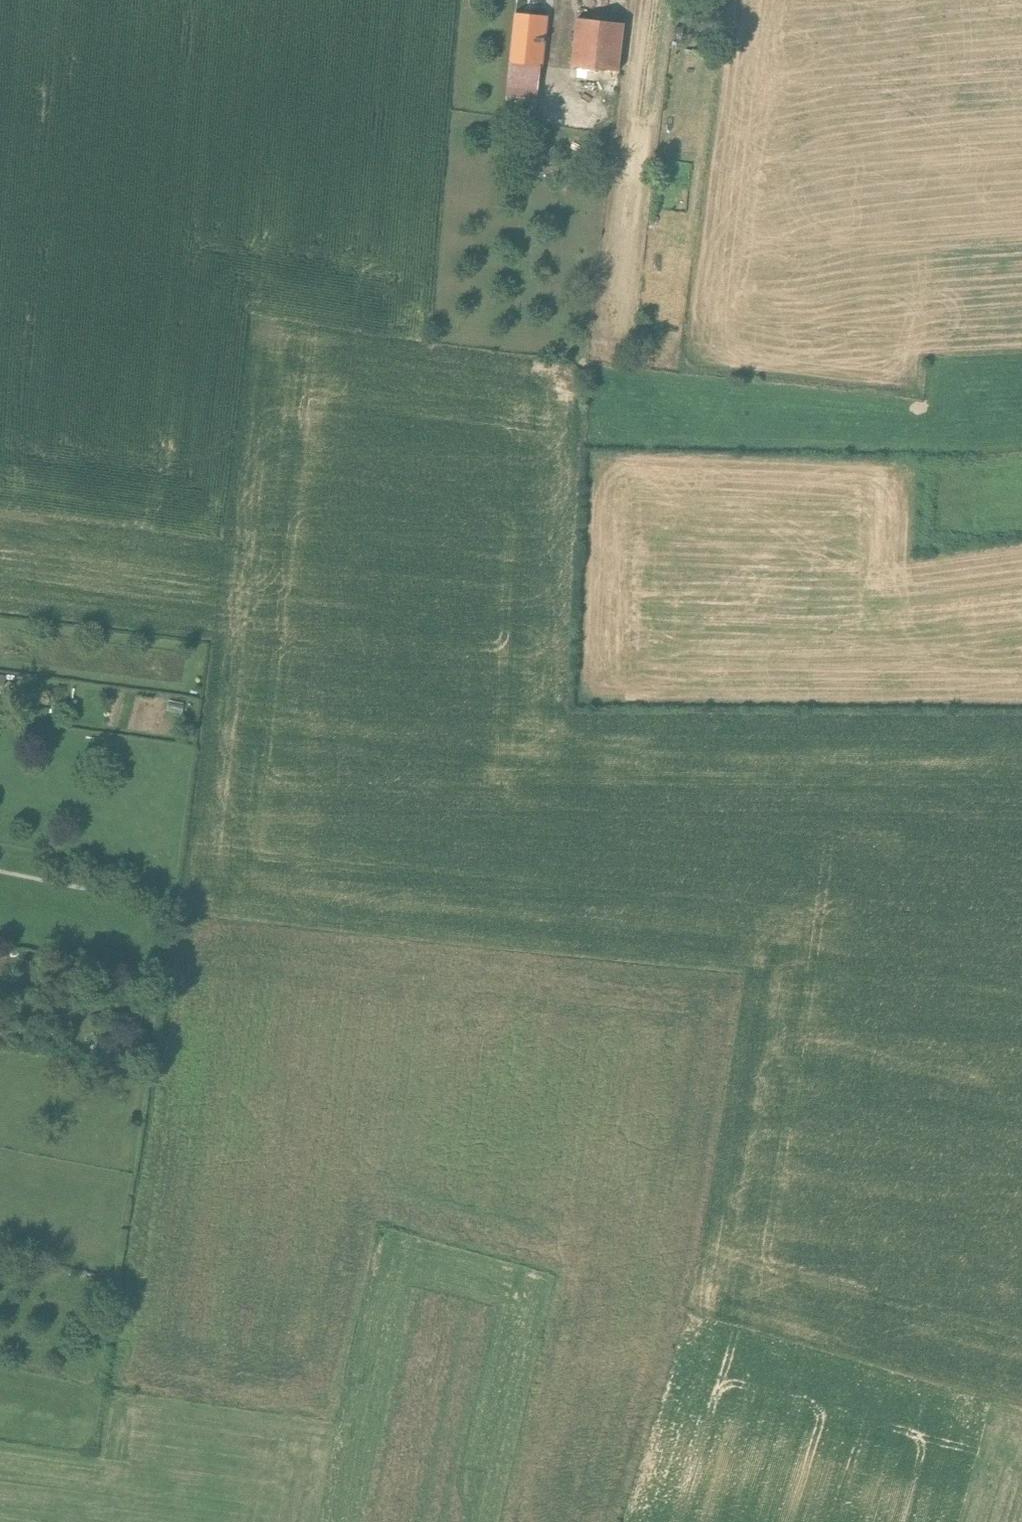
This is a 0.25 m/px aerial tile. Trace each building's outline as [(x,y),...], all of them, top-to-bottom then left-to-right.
[(541,67),(543,67),(548,17),(515,14),(509,63),(541,67)] [(571,67),(619,72),(625,24),(577,19),(571,67)] [(673,41),(682,42),(685,21),(676,20),(673,41)]
